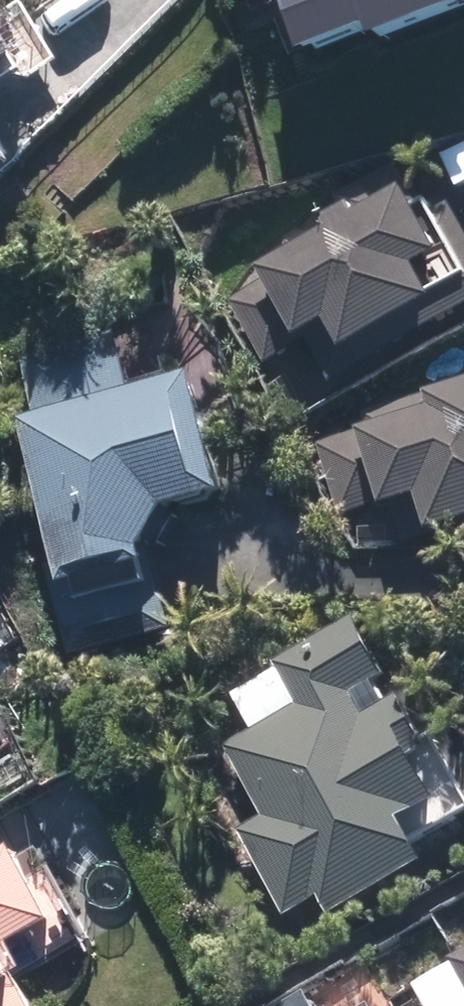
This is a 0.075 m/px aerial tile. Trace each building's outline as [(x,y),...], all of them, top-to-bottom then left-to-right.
[(46,73),(5,0),(0,0),(0,100),(46,73)] [(463,13),(463,0),(291,0),(309,49),(377,23),(385,43),(463,13)] [(35,173),(0,111),(0,193),(35,173)] [(463,317),(463,230),(442,194),(419,207),(402,178),(262,264),(306,336),(328,322),(363,379),(463,317)] [(156,544),(177,507),(226,499),(203,362),(128,374),(122,336),(24,352),(36,424),(29,425),(66,655),(171,638),(156,544)] [(439,392),(443,405),(313,443),(336,521),(419,496),(430,531),(463,521),(463,385),(439,392)] [(229,744),(269,814),(239,831),(288,918),(323,899),(332,915),(432,858),(423,842),(463,818),(463,790),(363,613),(276,663),(279,668),(235,694),(255,730),(229,744)] [(28,982),(94,945),(25,823),(0,837),(0,1005),(41,1005),(28,982)] [(411,984),(424,1005),(463,1005),(463,954),(411,984)]
